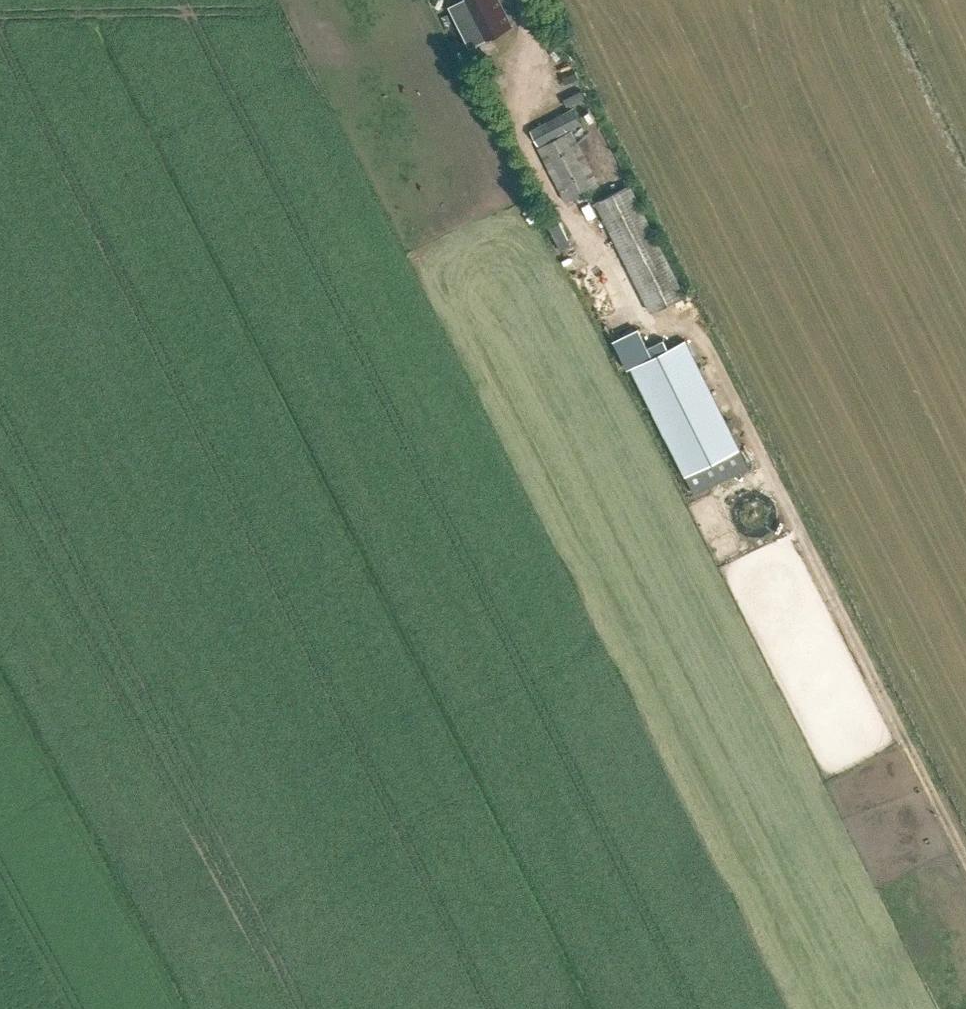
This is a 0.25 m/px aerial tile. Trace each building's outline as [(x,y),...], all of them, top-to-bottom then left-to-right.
[(450,6),(470,46),(511,25),(498,0),(462,0),(450,6)] [(571,130),(538,147),(566,202),(599,185),(571,130)] [(651,311),(684,295),(630,185),(596,202),(651,311)] [(639,327),(614,339),(627,367),(630,366),(652,355),(639,327)] [(683,474),(738,447),(685,339),(652,355),(630,366),(683,474)]
